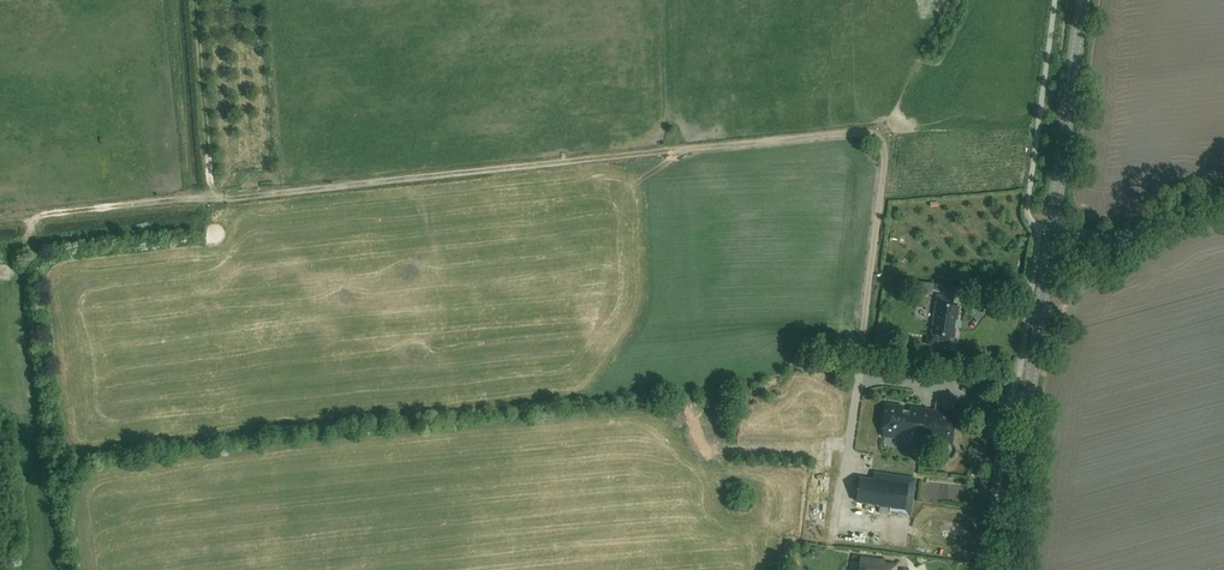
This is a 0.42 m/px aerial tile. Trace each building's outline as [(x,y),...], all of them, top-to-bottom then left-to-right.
[(956,327),(954,327),(955,320),(957,320),(959,306),(951,305),(952,298),(937,295),(935,311),(937,311),(933,334),(937,335),(936,342),(953,345),(956,327)] [(880,332),(878,344),(896,346),(898,334),(880,332)] [(889,404),(887,416),(884,437),(937,444),(938,442),(952,444),(956,416),(942,414),(942,411),(889,404)] [(860,477),(856,502),(904,509),(908,484),(860,477)] [(832,501),(816,500),(816,519),(832,519),(832,501)] [(861,558),(859,569),(896,569),(896,565),(896,564),(896,565),(881,563),(876,562),(876,560),(861,558)]
